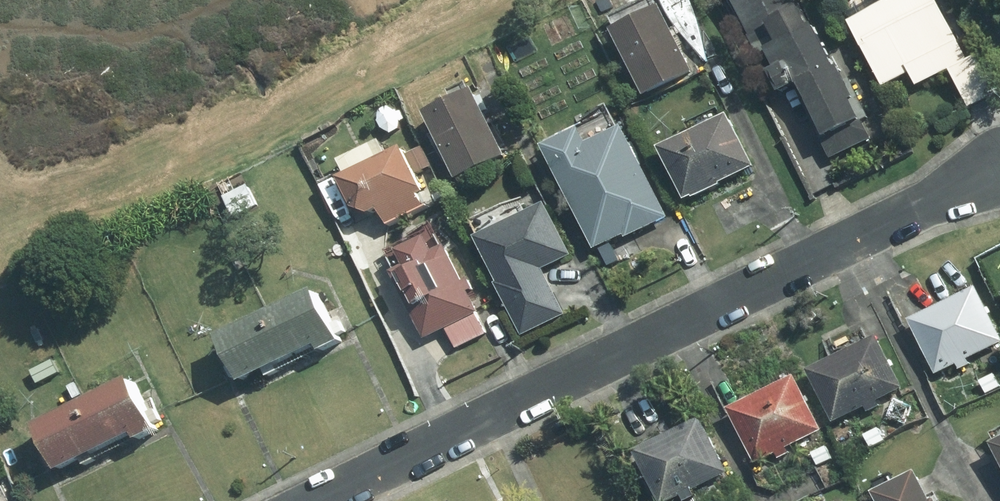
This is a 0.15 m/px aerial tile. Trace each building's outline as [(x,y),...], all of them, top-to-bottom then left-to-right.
[(797,81),(832,155),(871,136),(853,97),(857,96),(842,64),(838,66),(817,22),(812,25),(800,0),(739,0),(764,53),(774,48),(782,65),(775,68),(783,87),(797,81)] [(940,0),(874,0),(851,11),(886,83),(913,69),(919,81),(952,65),(971,104),(997,92),(979,55),(969,60),(940,0)] [(664,4),(616,27),(647,92),(695,69),(664,4)] [(476,87),(428,110),(458,176),(507,154),(476,87)] [(730,113),(663,146),(688,199),(721,184),(720,181),(754,164),(730,113)] [(548,140),(600,245),(669,212),(624,121),(586,139),(579,125),(548,140)] [(382,207),(390,223),(426,206),(420,193),(426,190),(417,171),(430,164),(421,147),(408,153),(404,145),(387,153),(381,139),(340,159),(347,171),(338,176),(345,190),(349,188),(357,205),(374,210),(382,207)] [(225,194),(235,214),(257,205),(247,184),(225,194)] [(479,234),(523,328),(566,308),(545,265),(571,253),(547,202),(479,234)] [(407,264),(395,270),(426,336),(447,326),(457,347),(486,333),(476,312),(479,312),(469,291),(474,288),(469,278),(464,280),(447,244),(434,251),(427,236),(399,249),(407,264)] [(913,319),(939,372),(959,363),(961,368),(971,363),(968,357),(999,341),(999,331),(978,287),(913,319)] [(316,288),(272,310),(294,354),(320,342),(323,348),(341,339),(316,288)] [(243,379),(294,354),(272,310),(222,334),(243,379)] [(879,335),(811,369),(836,420),(866,405),(869,410),(880,404),(877,400),(905,386),(879,335)] [(982,381),(989,393),(999,387),(999,382),(996,374),(982,381)] [(797,376),(732,408),(758,461),(778,451),(780,457),(790,452),(787,446),(823,428),(797,376)] [(132,377),(91,397),(113,441),(135,430),(139,438),(157,428),(132,377)] [(82,394),(76,382),(68,386),(74,398),(82,394)] [(59,468),(113,441),(91,397),(37,423),(59,468)] [(640,451),(664,500),(671,500),(685,494),(687,500),(698,495),(696,490),(731,472),(705,419),(640,451)] [(880,428),(866,435),(872,446),(885,439),(880,428)] [(827,447),(814,452),(819,464),(832,457),(827,447)] [(879,491),(883,500),(940,500),(938,498),(934,500),(920,471),(879,491)] [(0,483),(0,500),(9,500),(0,483)]
